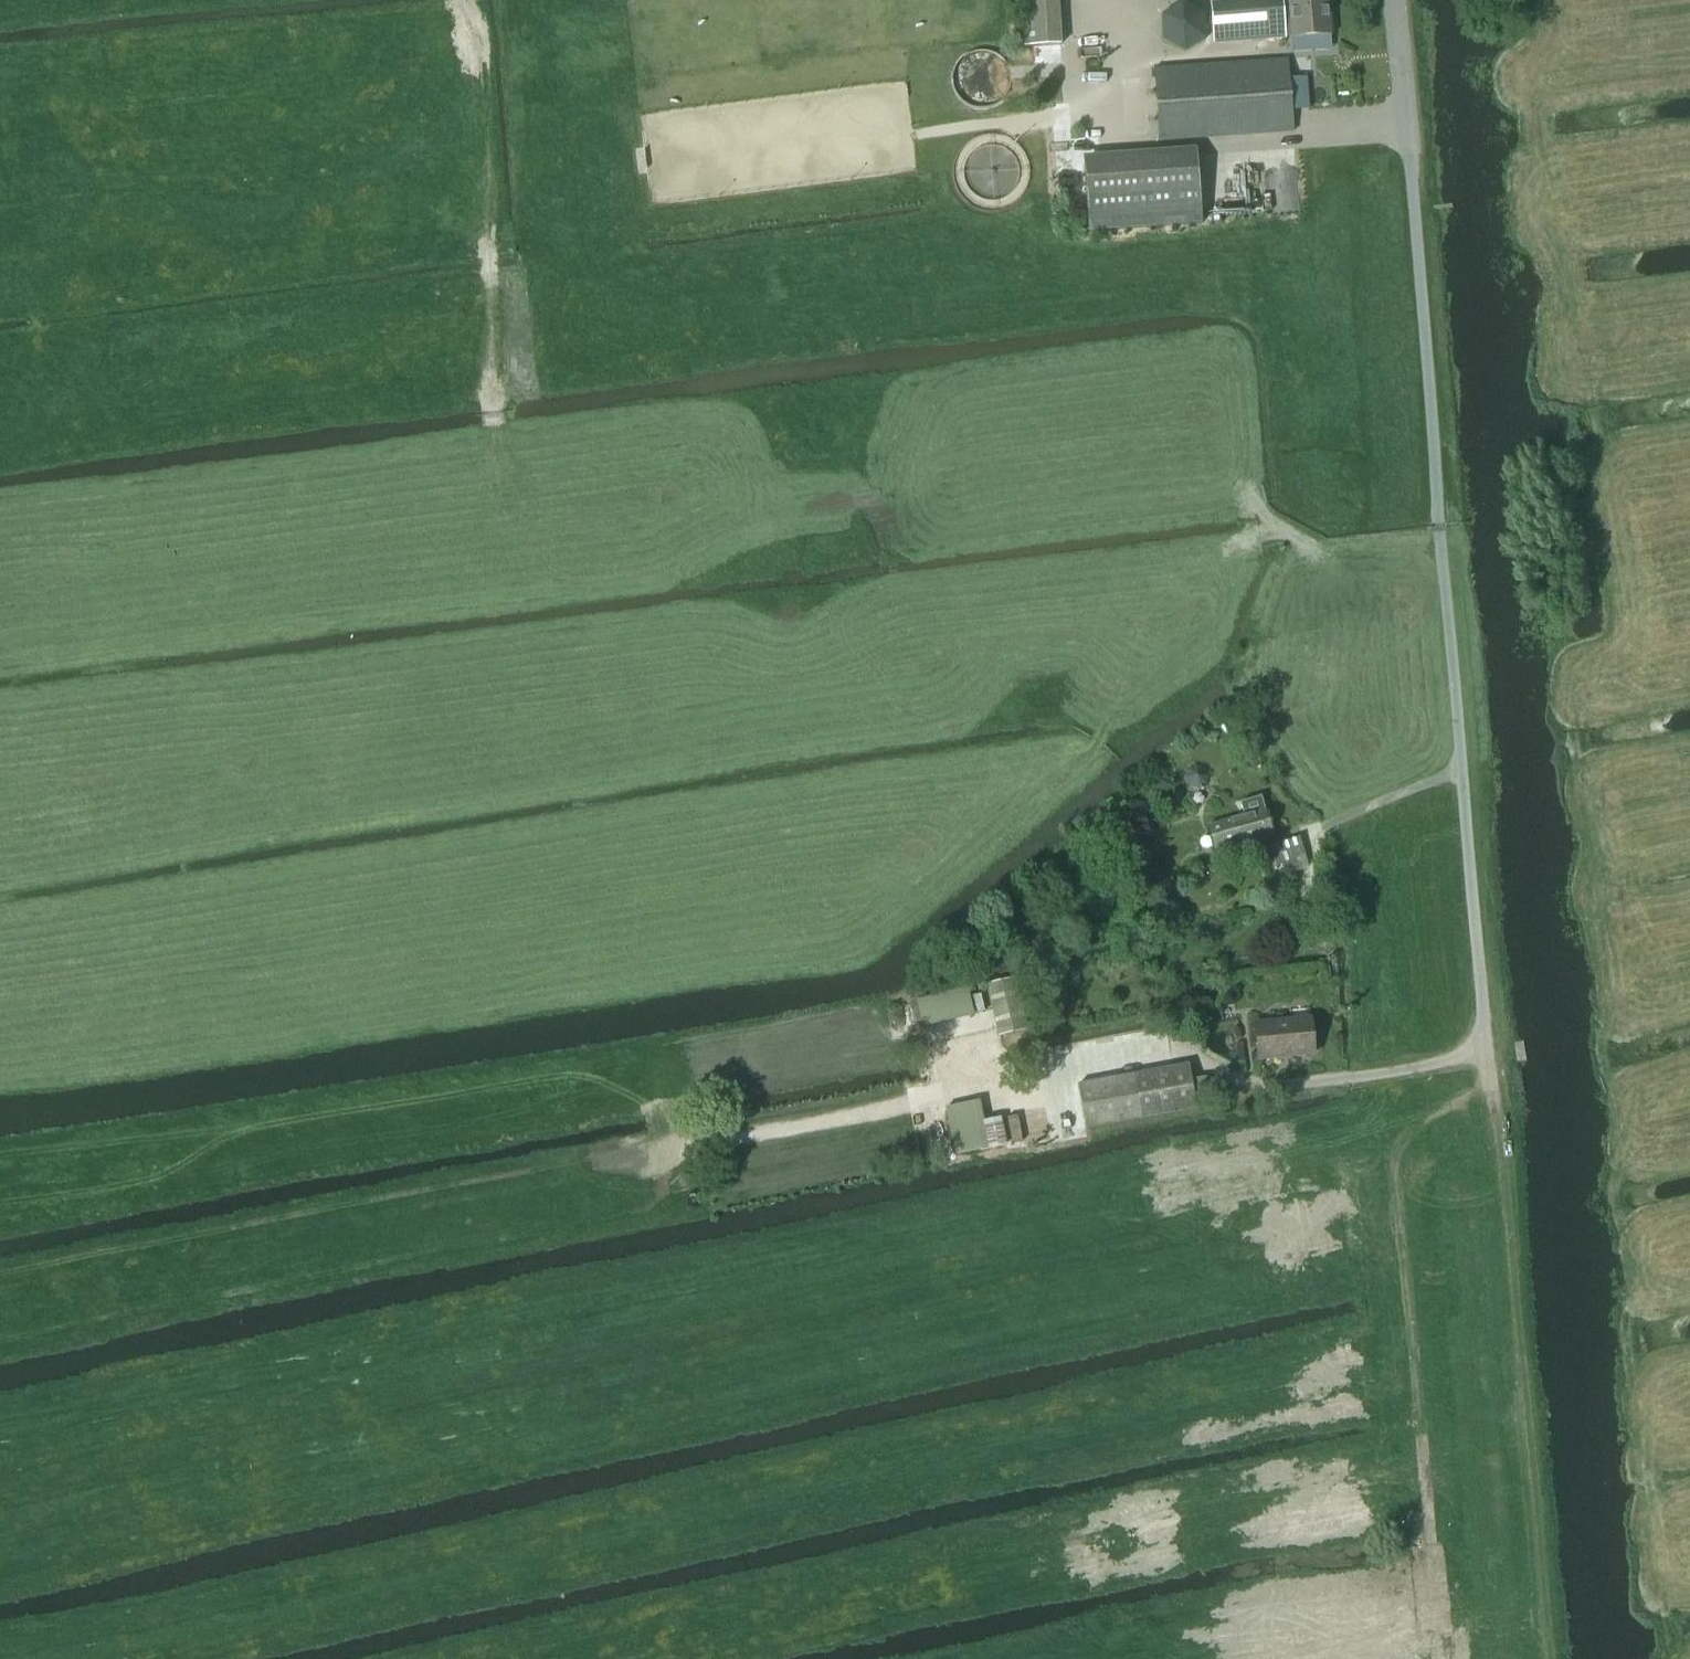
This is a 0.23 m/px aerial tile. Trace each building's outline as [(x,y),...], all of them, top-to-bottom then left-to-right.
[(1327,0),(1290,0),(1291,12),(1283,13),(1282,0),(1277,0),(1210,5),(1213,44),(1285,39),(1285,41),(1330,38),(1327,0)] [(1159,141),(1293,132),(1287,61),(1154,71),(1159,141)] [(1150,161),(1155,229),(1201,225),(1196,157),(1150,161)] [(1187,769),(1184,778),(1188,786),(1196,789),(1205,785),(1207,777),(1204,769),(1195,766),(1187,769)] [(1243,817),(1207,828),(1214,850),(1271,834),(1261,798),(1239,804),(1243,817)] [(1299,837),(1269,847),(1275,865),(1281,863),(1285,874),(1309,866),(1299,837)] [(997,1038),(1026,1031),(1015,979),(986,985),(997,1038)] [(922,1028),(973,1016),(967,989),(915,1001),(922,1028)] [(1311,1019),(1255,1024),(1258,1060),(1314,1055),(1311,1019)] [(1191,1079),(1188,1065),(1077,1085),(1084,1127),(1139,1118),(1196,1108),(1195,1106),(1210,1104),(1206,1077),(1191,1079)] [(982,1121),(978,1101),(945,1107),(955,1155),(1006,1145),(1001,1117),(982,1121)]
